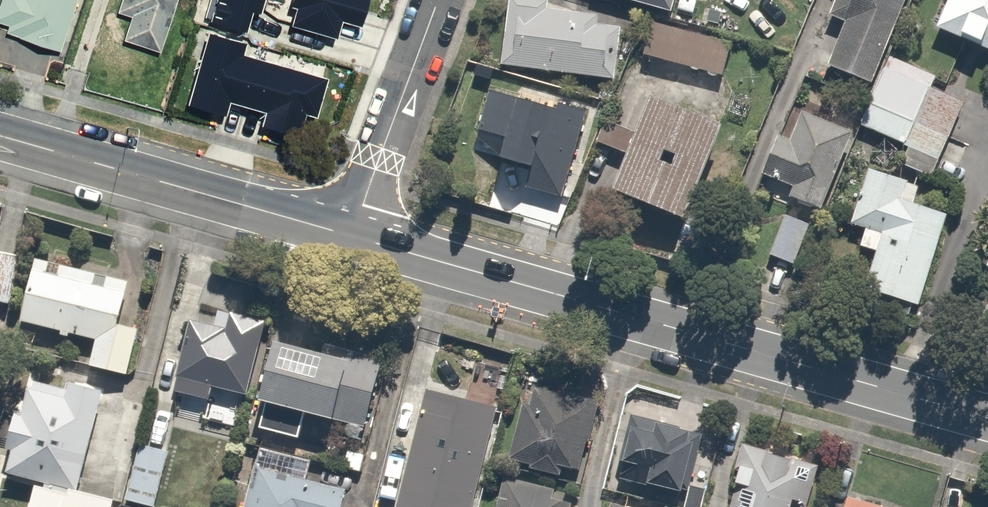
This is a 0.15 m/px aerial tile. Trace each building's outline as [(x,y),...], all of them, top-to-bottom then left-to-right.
[(4,22),(1,32),(58,50),(74,0),(0,0),(0,20),(4,22)] [(112,11),(126,15),(119,40),(157,51),(172,0),(116,0),(112,11)] [(255,15),(260,0),(214,0),(209,15),(242,25),(246,12),(255,15)] [(287,26),(332,40),(338,21),(356,27),(364,0),(288,0),(286,7),(292,8),(287,26)] [(668,11),(670,0),(621,0),(668,11)] [(826,14),(842,20),(823,64),(865,82),(900,0),(832,0),(826,14)] [(928,29),(987,53),(987,0),(939,0),(928,29)] [(617,14),(508,2),(501,62),(611,74),(617,14)] [(727,39),(647,23),(640,56),(720,73),(727,39)] [(323,77),(239,53),(242,42),(204,31),(184,104),(221,115),(224,103),(261,113),(257,126),(295,137),(302,113),(312,116),(323,77)] [(896,158),(929,172),(961,99),(926,84),(932,72),(887,53),(856,123),(903,143),(896,158)] [(479,85),(468,128),(496,135),(491,155),(524,164),(518,186),(561,197),(583,112),(479,85)] [(619,150),(605,186),(679,215),(717,120),(643,91),(629,126),(598,114),(588,138),(619,150)] [(752,173),(769,180),(786,186),(783,194),(818,208),(849,130),(798,109),(786,137),(769,130),(752,173)] [(856,286),(910,307),(945,216),(910,203),(918,183),(865,164),(844,220),(860,226),(854,244),(869,250),(856,286)] [(791,264),(807,222),(779,212),(763,254),(791,264)] [(0,248),(0,301),(4,302),(14,251),(0,248)] [(127,279),(30,256),(15,318),(93,337),(86,366),(123,375),(135,329),(116,325),(127,279)] [(244,394),(258,321),(216,313),(213,328),(180,322),(167,391),(202,398),(204,386),(244,394)] [(316,349),(262,337),(247,403),(261,406),(256,428),(295,437),(300,414),(362,428),(379,352),(319,339),(316,349)] [(8,410),(0,444),(0,449),(5,451),(0,472),(28,479),(72,489),(96,387),(68,380),(66,392),(22,382),(15,412),(8,410)] [(572,468),(590,401),(527,384),(520,410),(515,408),(501,461),(555,476),(559,464),(572,468)] [(493,406),(420,387),(388,506),(466,506),(493,406)] [(694,427),(625,414),(613,480),(673,492),(675,481),(684,483),(694,427)] [(150,505),(163,449),(131,441),(118,498),(150,505)] [(739,444),(723,506),(782,506),(783,500),(808,506),(819,465),(739,444)] [(346,485),(249,464),(240,506),(341,506),(346,485)] [(28,479),(21,506),(106,506),(109,498),(72,489),(28,479)] [(564,504),(546,501),(548,489),(500,481),(499,490),(491,489),(488,506),(563,506),(564,504)] [(840,495),(837,506),(886,506),(840,495)]
